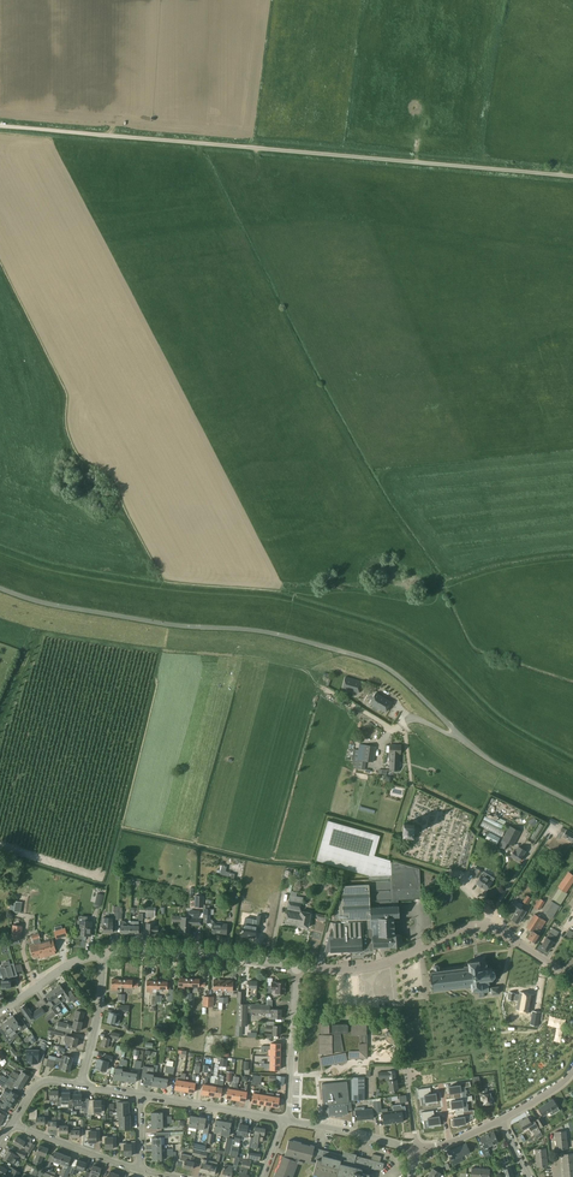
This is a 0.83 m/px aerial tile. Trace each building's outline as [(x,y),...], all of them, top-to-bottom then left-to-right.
[(359,690),(361,682),(346,677),(342,689),(352,692),(353,689),(359,690)] [(391,702),(375,693),(370,703),(385,712),(387,709),(391,702)] [(364,745),(362,761),(373,762),(375,747),(364,745)] [(390,770),(398,770),(399,754),(400,754),(401,745),(390,745),(389,753),(391,753),(390,770)] [(356,772),(355,777),(366,780),(368,774),(356,772)] [(369,876),(369,879),(370,911),(371,929),(373,929),(373,936),(391,935),(392,947),(402,947),(401,934),(395,935),(394,917),(399,917),(399,906),(398,900),(421,899),(419,869),(396,862),(391,862),(390,860),(374,856),(380,836),(328,821),(316,861),(369,876)] [(544,825),(541,824),(540,823),(531,838),(534,841),(544,825)] [(403,824),(402,834),(408,835),(408,836),(409,837),(410,837),(411,836),(411,835),(413,836),(414,825),(403,824)] [(499,846),(506,849),(509,843),(513,845),(520,832),(509,826),(499,846)] [(559,833),(563,835),(563,836),(571,841),(572,840),(572,841),(572,833),(566,829),(566,830),(562,828),(559,833)] [(489,832),(485,839),(497,845),(500,838),(489,832)] [(515,850),(511,856),(519,861),(523,855),(526,851),(518,846),(516,850),(515,850)] [(560,889),(566,893),(572,882),(572,875),(568,871),(557,887),(560,889)] [(476,883),(486,890),(492,881),(481,875),(476,883)] [(370,911),(369,879),(349,880),(350,885),(343,885),(342,888),(342,898),(339,898),(339,900),(337,900),(337,910),(335,910),(336,923),(333,923),(333,929),(331,929),(324,952),(330,952),(362,950),(363,950),(363,948),(365,948),(365,949),(367,949),(368,948),(374,948),(392,947),(391,935),(373,936),(373,929),(371,929),(370,911)] [(444,891),(438,885),(433,889),(440,896),(444,891)] [(560,889),(552,901),(559,905),(567,893),(566,893),(560,889)] [(102,906),(104,895),(98,893),(97,893),(95,904),(102,906)] [(264,896),(261,906),(277,909),(280,896),(272,894),(271,897),(264,896)] [(290,895),(285,923),(298,925),(298,926),(308,927),(311,913),(301,911),(303,897),(290,895)] [(527,895),(522,901),(527,904),(531,898),(527,895)] [(195,904),(195,906),(203,907),(203,896),(196,896),(195,904)] [(541,899),(535,907),(539,910),(545,901),(541,899)] [(511,907),(517,911),(511,919),(514,921),(514,922),(516,924),(517,923),(518,924),(526,911),(521,908),(523,905),(515,900),(511,907)] [(560,906),(559,905),(552,901),(551,900),(543,912),(552,918),(560,906)] [(212,934),(217,934),(218,933),(227,934),(227,924),(214,923),(213,922),(213,921),(212,920),(211,920),(211,919),(210,919),(210,909),(208,909),(208,905),(204,905),(204,922),(205,923),(206,924),(207,925),(208,926),(210,927),(210,928),(211,928),(212,929),(212,934)] [(172,916),(172,921),(181,922),(181,931),(190,932),(191,925),(203,925),(203,918),(199,918),(200,911),(190,910),(190,916),(190,917),(181,916),(172,916)] [(526,927),(532,931),(527,938),(536,943),(540,936),(538,934),(546,921),(534,914),(526,927)] [(103,925),(103,932),(113,932),(113,925),(112,925),(112,918),(105,918),(105,925),(103,925)] [(567,919),(563,927),(569,929),(572,922),(567,919)] [(78,926),(79,926),(78,935),(91,935),(92,921),(78,920),(78,926)] [(121,933),(129,933),(130,926),(127,925),(127,924),(126,923),(126,922),(125,922),(124,921),(123,921),(122,921),(122,920),(121,925),(121,933)] [(130,926),(129,933),(139,933),(139,926),(139,921),(130,921),(130,926)] [(155,924),(146,923),(146,933),(154,934),(154,932),(158,932),(158,926),(154,926),(155,924)] [(13,925),(11,938),(21,939),(23,926),(13,925)] [(242,936),(248,937),(248,935),(255,937),(257,926),(252,925),(252,926),(244,925),(243,930),(242,929),(242,931),(243,931),(242,936)] [(54,931),(56,939),(67,936),(65,928),(54,931)] [(549,933),(541,946),(548,950),(556,937),(559,932),(552,928),(549,933)] [(40,938),(39,933),(34,935),(37,944),(38,943),(40,948),(43,947),(45,957),(56,954),(55,951),(57,951),(53,939),(41,942),(40,938)] [(34,935),(31,935),(34,944),(30,945),(33,957),(39,955),(40,958),(45,957),(43,947),(40,948),(38,943),(37,944),(34,935)] [(429,974),(431,987),(432,987),(432,990),(466,986),(466,987),(471,987),(471,991),(478,990),(479,997),(485,997),(484,992),(491,991),(491,994),(499,994),(498,986),(491,988),(489,988),(488,984),(489,984),(489,979),(492,979),(495,975),(494,971),(491,968),(487,968),(487,964),(486,964),(485,957),(475,958),(475,960),(467,961),(468,965),(463,966),(464,967),(439,970),(438,966),(437,965),(435,965),(433,967),(433,971),(430,971),(430,974),(429,974)] [(6,980),(1,980),(2,988),(11,987),(11,979),(10,979),(10,976),(18,974),(14,964),(4,967),(5,976),(6,976),(6,980)] [(189,978),(179,978),(178,989),(185,989),(185,986),(189,986),(189,978)] [(189,978),(189,986),(200,986),(205,986),(206,983),(200,982),(200,979),(189,978)] [(122,987),(122,979),(112,979),(111,990),(118,990),(118,987),(122,987)] [(133,980),(122,979),(122,987),(132,987),(138,987),(138,983),(133,983),(133,980)] [(147,980),(146,992),(153,992),(153,988),(157,988),(157,981),(147,980)] [(213,980),(213,990),(223,990),(223,980),(213,980)] [(223,980),(223,990),(228,991),(233,991),(233,989),(233,981),(223,980)] [(157,981),(157,988),(158,989),(157,991),(162,992),(162,989),(169,989),(170,989),(170,982),(168,982),(168,981),(157,981)] [(248,988),(248,995),(256,995),(257,988),(257,981),(248,981),(248,988)] [(271,982),(271,985),(267,985),(267,993),(271,993),(271,990),(276,990),(275,993),(285,994),(285,982),(284,982),(283,981),(281,981),(280,982),(276,982),(271,982)] [(60,984),(53,990),(57,995),(61,1000),(65,996),(69,1002),(76,998),(71,991),(69,993),(66,989),(64,990),(60,984)] [(50,992),(46,995),(50,1001),(48,1002),(52,1007),(54,1006),(56,1008),(58,1007),(57,1005),(62,1002),(61,1000),(57,995),(53,990),(52,989),(49,991),(50,992)] [(509,992),(508,1000),(513,1001),(513,1000),(518,1001),(517,1008),(531,1010),(534,994),(520,992),(519,995),(514,994),(515,993),(509,992)] [(244,1004),(237,1003),(237,1011),(237,1025),(247,1026),(247,1012),(251,1012),(251,1013),(271,1013),(271,1016),(270,1018),(281,1018),(281,1009),(272,1009),(272,1005),(266,1004),(251,1004),(248,1004),(244,1004)] [(26,1004),(20,1008),(30,1023),(46,1012),(42,1006),(32,1013),(26,1004)] [(52,1012),(45,1017),(48,1021),(59,1012),(56,1008),(54,1006),(52,1007),(49,1009),(52,1012)] [(51,1028),(64,1031),(71,1032),(72,1029),(80,1031),(82,1022),(84,1012),(76,1010),(74,1020),(73,1025),(58,1021),(57,1025),(53,1024),(52,1028),(51,1028)] [(533,1011),(532,1018),(535,1018),(534,1025),(538,1026),(540,1012),(533,1011)] [(110,1012),(107,1021),(111,1022),(115,1023),(119,1024),(121,1015),(117,1014),(110,1012)] [(13,1016),(7,1020),(16,1033),(16,1032),(17,1034),(23,1029),(27,1026),(22,1019),(18,1022),(17,1020),(14,1016),(13,1016)] [(5,1029),(1,1032),(3,1034),(8,1041),(10,1044),(13,1040),(11,1037),(11,1036),(16,1033),(7,1020),(2,1024),(5,1029)] [(319,1034),(319,1054),(323,1054),(323,1056),(320,1057),(322,1066),(329,1064),(347,1061),(347,1057),(349,1057),(349,1059),(367,1058),(367,1043),(366,1043),(366,1035),(367,1035),(366,1023),(351,1024),(351,1026),(348,1026),(347,1024),(348,1025),(346,1024),(320,1024),(320,1033),(322,1033),(322,1034),(319,1034)] [(266,1025),(266,1030),(272,1031),(272,1034),(273,1034),(273,1035),(281,1035),(281,1025),(273,1025),(266,1025)] [(51,1028),(49,1027),(48,1032),(63,1035),(64,1031),(51,1028)] [(101,1045),(108,1047),(111,1048),(113,1042),(114,1042),(115,1038),(118,1039),(119,1034),(111,1032),(110,1038),(104,1036),(101,1045)] [(70,1036),(66,1035),(65,1039),(67,1040),(66,1044),(69,1045),(76,1047),(78,1038),(70,1036)] [(27,1049),(27,1062),(33,1062),(33,1064),(37,1064),(37,1062),(38,1063),(38,1061),(38,1053),(44,1053),(47,1043),(42,1041),(42,1042),(40,1050),(38,1050),(27,1049)] [(121,1054),(120,1058),(124,1059),(126,1047),(117,1045),(115,1053),(121,1054)] [(96,1067),(106,1070),(108,1064),(110,1065),(111,1061),(112,1061),(113,1056),(106,1054),(104,1060),(98,1059),(96,1067)] [(60,1062),(71,1065),(73,1057),(62,1055),(61,1059),(56,1057),(57,1057),(49,1055),(48,1059),(60,1062)] [(221,1057),(219,1069),(226,1070),(228,1058),(221,1057)] [(71,1065),(60,1062),(48,1059),(44,1058),(43,1065),(46,1066),(54,1067),(55,1063),(60,1065),(59,1069),(70,1071),(71,1065)] [(114,1069),(113,1078),(121,1080),(122,1071),(123,1065),(124,1061),(124,1059),(120,1059),(119,1064),(120,1064),(119,1070),(114,1069)] [(11,1060),(9,1064),(18,1070),(20,1066),(13,1061),(11,1060)] [(143,1066),(141,1078),(144,1079),(144,1084),(151,1085),(153,1076),(154,1074),(146,1072),(147,1066),(143,1066)] [(134,1073),(129,1072),(128,1081),(136,1082),(137,1073),(137,1071),(134,1070),(134,1073)] [(25,1082),(29,1075),(22,1071),(20,1075),(13,1071),(11,1074),(18,1078),(25,1082)] [(128,1081),(129,1072),(122,1071),(121,1080),(128,1081)] [(389,1081),(390,1090),(390,1093),(391,1094),(394,1094),(395,1092),(394,1090),(398,1090),(397,1084),(397,1080),(396,1080),(395,1071),(388,1071),(388,1072),(383,1072),(383,1076),(389,1076),(389,1081)] [(181,1090),(184,1073),(181,1072),(180,1077),(177,1076),(175,1089),(176,1089),(176,1090),(179,1091),(180,1090),(181,1090)] [(18,1078),(11,1074),(10,1076),(8,1080),(8,1079),(0,1074),(0,1079),(6,1083),(13,1087),(15,1084),(21,1088),(25,1082),(18,1078)] [(164,1078),(160,1077),(159,1086),(167,1087),(168,1079),(169,1075),(165,1074),(164,1078)] [(192,1082),(189,1082),(187,1091),(194,1092),(195,1083),(196,1075),(194,1075),(192,1082)] [(252,1081),(251,1084),(254,1085),(256,1083),(261,1084),(262,1075),(261,1075),(261,1076),(254,1075),(253,1081),(252,1081)] [(277,1075),(276,1084),(284,1085),(285,1076),(277,1075)] [(159,1086),(160,1077),(153,1076),(151,1085),(159,1086)] [(210,1085),(208,1094),(214,1096),(216,1086),(217,1079),(216,1079),(214,1079),(215,1077),(213,1077),(213,1076),(211,1076),(211,1078),(210,1085)] [(208,1094),(210,1085),(207,1085),(207,1082),(208,1077),(205,1077),(204,1084),(203,1084),(202,1093),(208,1094)] [(364,1100),(364,1077),(351,1077),(352,1100),(364,1100)] [(214,1096),(221,1097),(222,1088),(218,1087),(219,1079),(217,1079),(216,1086),(214,1096)] [(228,1088),(226,1098),(233,1099),(234,1089),(235,1082),(232,1081),(231,1089),(228,1088)] [(454,1098),(472,1096),(472,1095),(462,1097),(461,1094),(461,1092),(461,1091),(461,1090),(461,1088),(460,1088),(462,1088),(464,1087),(467,1087),(468,1087),(469,1087),(469,1086),(470,1086),(470,1081),(459,1083),(456,1083),(454,1083),(454,1084),(454,1085),(454,1086),(451,1086),(450,1086),(449,1086),(449,1088),(449,1089),(449,1090),(449,1091),(450,1091),(450,1092),(450,1093),(451,1093),(452,1093),(453,1093),(453,1095),(454,1098)] [(240,1090),(239,1100),(241,1100),(241,1102),(244,1102),(244,1101),(245,1101),(247,1092),(246,1091),(248,1084),(245,1083),(244,1088),(241,1087),(241,1091),(240,1090)] [(436,1102),(437,1102),(437,1101),(437,1100),(437,1099),(437,1098),(436,1097),(436,1096),(436,1093),(431,1094),(431,1092),(430,1090),(430,1088),(430,1087),(429,1087),(428,1087),(425,1088),(418,1089),(418,1090),(418,1091),(419,1098),(420,1098),(421,1097),(422,1097),(425,1097),(425,1098),(425,1100),(425,1099),(425,1101),(426,1102),(426,1104),(429,1104),(434,1103),(435,1103),(436,1102)] [(13,1102),(18,1094),(12,1091),(11,1091),(6,1088),(1,1095),(7,1098),(13,1102)] [(480,1096),(481,1100),(481,1103),(482,1103),(481,1101),(483,1100),(484,1105),(492,1103),(492,1100),(493,1100),(492,1097),(491,1097),(491,1093),(487,1093),(487,1088),(481,1089),(482,1096),(480,1096)] [(62,1099),(62,1094),(58,1094),(58,1090),(50,1090),(50,1097),(58,1098),(58,1106),(62,1106),(62,1104),(62,1099)] [(253,1093),(252,1102),(253,1102),(253,1104),(255,1104),(256,1103),(258,1103),(260,1094),(259,1094),(260,1091),(255,1090),(254,1090),(253,1093)] [(62,1094),(62,1099),(62,1104),(68,1104),(68,1108),(73,1108),(73,1106),(73,1102),(73,1096),(70,1096),(70,1094),(70,1092),(62,1092),(62,1094)] [(273,1096),(274,1093),(267,1092),(266,1095),(265,1104),(271,1105),(273,1096)] [(73,1096),(73,1102),(73,1106),(75,1106),(82,1106),(82,1109),(84,1109),(84,1113),(85,1113),(87,1113),(88,1107),(88,1106),(85,1106),(85,1099),(82,1099),(82,1094),(73,1094),(73,1096)] [(265,1104),(266,1095),(260,1094),(258,1103),(265,1104)] [(7,1098),(1,1095),(0,1097),(0,1099),(0,1100),(0,1104),(3,1105),(2,1106),(8,1109),(13,1102),(7,1098)] [(279,1097),(273,1096),(271,1105),(278,1107),(279,1097)] [(456,1112),(474,1110),(464,1111),(463,1108),(463,1106),(463,1105),(463,1104),(463,1103),(463,1102),(462,1102),(463,1102),(465,1101),(466,1101),(469,1101),(470,1101),(471,1101),(471,1100),(472,1100),(472,1096),(454,1098),(454,1100),(451,1101),(451,1102),(451,1103),(451,1105),(451,1106),(452,1106),(452,1107),(452,1108),(453,1108),(454,1108),(455,1108),(456,1110),(456,1112)] [(553,1099),(538,1109),(543,1116),(550,1111),(552,1114),(551,1115),(559,1110),(557,1107),(558,1107),(553,1099)] [(89,1107),(87,1115),(94,1114),(94,1113),(105,1113),(104,1105),(101,1105),(101,1100),(94,1100),(94,1101),(94,1107),(88,1107),(89,1107)] [(387,1124),(395,1123),(393,1111),(388,1111),(387,1108),(381,1109),(381,1101),(377,1101),(377,1104),(378,1112),(381,1112),(381,1113),(383,1113),(384,1124),(385,1124),(386,1125),(387,1125),(387,1124)] [(350,1102),(324,1104),(325,1112),(329,1112),(329,1116),(335,1115),(335,1117),(343,1116),(343,1114),(348,1114),(347,1110),(351,1109),(350,1102)] [(395,1123),(404,1121),(403,1117),(407,1117),(405,1106),(402,1107),(401,1104),(393,1105),(393,1111),(395,1123)] [(374,1118),(373,1109),(365,1110),(364,1107),(355,1107),(356,1114),(356,1116),(357,1120),(357,1119),(363,1119),(364,1119),(374,1118)] [(45,1117),(37,1117),(37,1109),(30,1108),(30,1116),(33,1116),(33,1119),(37,1119),(36,1124),(45,1124),(45,1117)] [(428,1121),(428,1122),(429,1122),(429,1124),(429,1125),(429,1127),(432,1127),(434,1126),(438,1126),(439,1125),(440,1125),(440,1124),(440,1123),(440,1122),(440,1121),(440,1120),(440,1119),(439,1116),(438,1116),(435,1116),(434,1117),(434,1115),(434,1113),(433,1111),(434,1111),(433,1110),(432,1110),(429,1111),(421,1112),(421,1113),(421,1114),(422,1121),(423,1121),(424,1120),(425,1120),(428,1120),(428,1121)] [(474,1110),(456,1112),(456,1113),(456,1115),(456,1117),(457,1117),(453,1118),(453,1119),(454,1120),(454,1122),(454,1123),(454,1124),(454,1125),(456,1125),(457,1124),(457,1125),(460,1124),(460,1126),(460,1127),(460,1126),(464,1125),(466,1124),(466,1123),(465,1122),(465,1120),(465,1119),(465,1118),(465,1117),(465,1116),(464,1116),(466,1116),(468,1115),(471,1115),(472,1115),(473,1115),(474,1115),(474,1110)] [(45,1117),(45,1124),(48,1124),(48,1128),(56,1129),(56,1127),(57,1121),(52,1121),(48,1121),(49,1112),(45,1112),(45,1117)] [(152,1120),(163,1120),(162,1112),(151,1112),(152,1120)] [(198,1117),(191,1115),(189,1126),(196,1127),(198,1117)] [(60,1127),(60,1133),(68,1133),(68,1132),(68,1126),(60,1125),(60,1124),(61,1124),(61,1116),(57,1116),(57,1127),(60,1127)] [(198,1117),(196,1127),(204,1129),(203,1133),(208,1134),(210,1124),(205,1123),(206,1118),(198,1117)] [(531,1123),(528,1117),(523,1120),(522,1119),(520,1120),(520,1121),(519,1122),(523,1129),(528,1126),(531,1131),(538,1127),(535,1121),(531,1123)] [(541,1117),(537,1120),(541,1127),(546,1124),(541,1117)] [(152,1120),(152,1128),(163,1127),(163,1120),(152,1120)] [(221,1134),(224,1121),(216,1120),(214,1129),(222,1130),(221,1134)] [(221,1134),(225,1135),(226,1131),(230,1131),(231,1122),(230,1122),(230,1121),(227,1120),(227,1121),(224,1121),(221,1134)] [(68,1126),(68,1132),(71,1132),(71,1137),(80,1137),(80,1130),(80,1127),(72,1126),(72,1121),(68,1121),(68,1126)] [(235,1134),(234,1139),(240,1140),(241,1136),(243,1136),(246,1137),(247,1132),(248,1125),(240,1124),(238,1130),(239,1130),(238,1135),(235,1134)] [(251,1137),(249,1147),(257,1149),(259,1142),(259,1143),(259,1141),(259,1138),(263,1139),(264,1135),(265,1128),(264,1128),(264,1127),(262,1127),(261,1127),(256,1126),(254,1133),(255,1133),(254,1137),(251,1137)] [(86,1130),(86,1137),(89,1137),(89,1142),(97,1142),(96,1135),(100,1135),(100,1128),(96,1128),(96,1130),(86,1130)] [(567,1140),(566,1131),(555,1132),(556,1132),(556,1136),(555,1136),(556,1141),(557,1141),(567,1140)] [(152,1145),(161,1145),(164,1145),(164,1137),(170,1137),(170,1135),(183,1135),(183,1132),(156,1132),(156,1137),(152,1137),(152,1145)] [(480,1138),(481,1140),(485,1147),(481,1149),(485,1158),(492,1155),(490,1155),(488,1151),(490,1150),(488,1146),(498,1142),(494,1132),(480,1138)] [(102,1136),(102,1143),(105,1143),(105,1148),(113,1148),(113,1142),(117,1141),(117,1134),(113,1134),(113,1136),(102,1136)] [(17,1136),(13,1143),(21,1148),(22,1146),(26,1148),(27,1148),(26,1149),(25,1151),(30,1153),(34,1145),(34,1144),(31,1142),(30,1142),(29,1144),(25,1142),(25,1141),(17,1136)] [(313,1174),(326,1176),(373,1176),(373,1175),(369,1174),(370,1169),(382,1169),(384,1163),(356,1156),(356,1154),(343,1151),(342,1155),(317,1148),(314,1161),(313,1161),(311,1160),(315,1146),(310,1145),(310,1146),(301,1143),(293,1141),(289,1140),(286,1151),(284,1156),(282,1155),(280,1159),(281,1159),(278,1168),(277,1168),(274,1176),(275,1176),(292,1176),(298,1162),(302,1163),(303,1161),(312,1163),(315,1164),(313,1174)] [(567,1140),(557,1141),(557,1145),(556,1145),(557,1149),(568,1148),(567,1140)] [(121,1143),(121,1150),(124,1150),(124,1155),(132,1155),(132,1148),(135,1148),(135,1141),(131,1141),(131,1143),(121,1143)] [(224,1152),(224,1155),(230,1156),(232,1146),(232,1143),(226,1142),(224,1152)] [(168,1144),(168,1156),(176,1156),(176,1151),(174,1151),(173,1144),(168,1144)] [(451,1151),(453,1157),(449,1159),(452,1166),(462,1161),(460,1157),(470,1152),(466,1144),(451,1151)] [(37,1152),(37,1153),(34,1162),(40,1165),(44,1155),(46,1156),(48,1148),(39,1145),(37,1152)] [(232,1146),(230,1156),(235,1157),(237,1157),(239,1147),(232,1146)] [(192,1155),(199,1157),(201,1150),(193,1148),(192,1155)] [(547,1157),(546,1148),(535,1149),(535,1150),(536,1150),(536,1154),(535,1154),(536,1158),(537,1158),(547,1157)] [(25,1151),(19,1149),(18,1153),(17,1155),(9,1150),(6,1154),(4,1157),(5,1157),(4,1158),(14,1164),(20,1156),(25,1158),(26,1154),(29,1156),(30,1153),(25,1151)] [(201,1150),(199,1157),(206,1159),(208,1152),(206,1151),(205,1151),(201,1150)] [(60,1163),(63,1154),(55,1151),(52,1160),(51,1163),(48,1162),(45,1169),(51,1172),(54,1164),(53,1164),(54,1161),(60,1163)] [(183,1167),(192,1169),(194,1162),(193,1162),(194,1156),(192,1156),(192,1155),(192,1156),(181,1153),(180,1160),(185,1161),(183,1167)] [(562,1154),(562,1155),(563,1155),(564,1159),(563,1159),(563,1163),(564,1163),(572,1162),(572,1153),(562,1154)] [(63,1154),(60,1163),(64,1164),(62,1168),(63,1168),(60,1175),(65,1176),(66,1176),(69,1170),(66,1169),(67,1166),(71,1157),(63,1154)] [(547,1157),(537,1158),(537,1162),(536,1162),(537,1167),(548,1166),(547,1157)] [(201,1163),(199,1171),(207,1173),(209,1165),(205,1164),(207,1159),(202,1158),(201,1163)] [(238,1176),(248,1176),(249,1175),(246,1174),(247,1168),(249,1168),(250,1163),(251,1160),(244,1158),(243,1158),(239,1158),(239,1161),(242,1161),(242,1163),(238,1176)] [(83,1170),(86,1163),(78,1160),(75,1167),(71,1166),(69,1172),(76,1174),(78,1168),(83,1170)] [(207,1173),(214,1175),(217,1162),(210,1160),(209,1165),(207,1173)] [(564,1163),(565,1167),(564,1167),(564,1172),(565,1172),(572,1171),(572,1162),(564,1163)] [(223,1176),(231,1176),(232,1172),(233,1166),(225,1164),(224,1167),(223,1168),(224,1168),(222,1176),(223,1176)] [(0,1165),(0,1173),(4,1175),(6,1172),(10,1174),(9,1176),(11,1176),(17,1176),(20,1172),(14,1168),(9,1166),(7,1169),(0,1165)] [(93,1176),(98,1176),(99,1175),(101,1168),(93,1165),(90,1172),(87,1171),(87,1172),(85,1176),(93,1176)] [(35,1167),(31,1174),(36,1176),(40,1170),(35,1167)] [(503,1169),(506,1176),(514,1176),(511,1167),(503,1169)] [(443,1175),(440,1173),(433,1168),(428,1176),(442,1176),(443,1175)] [(481,1168),(472,1168),(471,1176),(480,1176),(481,1168)] [(490,1169),(481,1168),(480,1176),(489,1176),(490,1169)]
